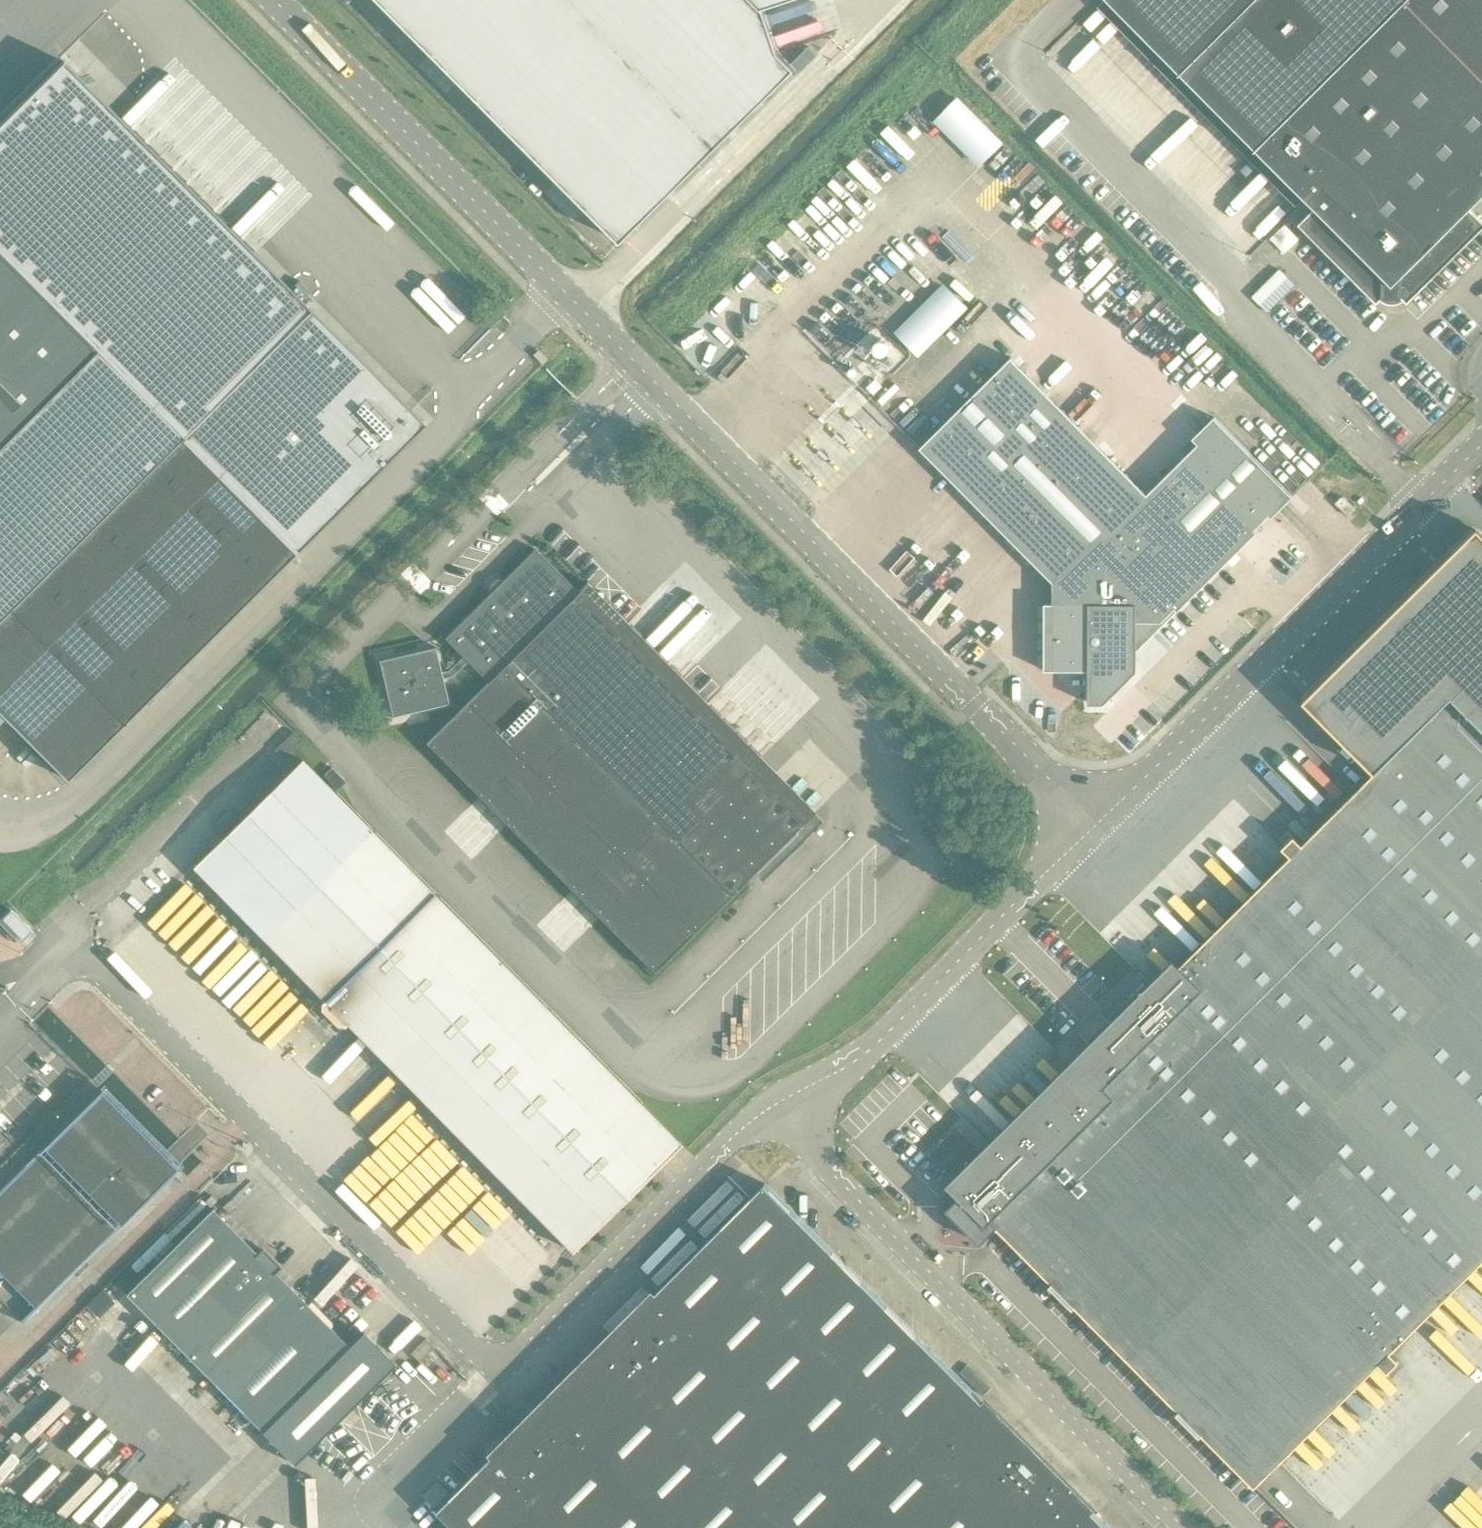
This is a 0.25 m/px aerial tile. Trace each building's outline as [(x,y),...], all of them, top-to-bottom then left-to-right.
[(622,242),(796,69),(800,73),(817,55),(808,46),(791,64),(779,52),(765,8),(788,0),(381,0),(622,242)] [(1315,208),(1298,224),(1377,303),(1383,297),(1387,301),(1397,302),(1402,297),(1407,303),(1481,229),(1481,220),(1471,208),(1481,197),(1481,0),(1108,0),(1315,208)] [(66,779),(193,652),(293,551),(396,450),(423,423),(62,60),(35,87),(0,122),(0,713),(66,779)] [(958,99),(936,120),(936,121),(958,143),(980,164),(1002,143),(958,99)] [(944,285),(895,334),(917,356),(966,307),(944,285)] [(1011,358),(920,448),(1045,574),(1045,670),(1053,670),(1088,671),(1088,704),(1104,704),(1137,671),(1137,652),(1178,611),(1227,562),(1257,532),(1255,530),(1269,516),(1272,518),(1293,496),(1214,417),(1212,420),(1193,439),(1198,444),(1184,458),(1147,495),(1011,358)] [(1349,516),(1356,509),(1343,496),(1336,503),(1349,516)] [(930,1154),(961,1184),(958,1187),(962,1193),(950,1205),(971,1225),(967,1229),(980,1243),(997,1227),(1053,1283),(1052,1283),(1075,1306),(1179,1411),(1201,1434),(1202,1433),(1255,1487),(1268,1473),(1277,1482),(1288,1470),(1280,1462),(1379,1363),(1388,1371),(1399,1360),(1390,1352),(1476,1267),(1481,1261),(1481,530),(1475,523),(1301,695),(1320,714),(1376,771),(1303,845),(1294,836),(1283,847),(1291,856),(1178,968),(1156,990),(1145,979),(1131,993),(1143,1004),(1117,1030),(1099,1011),(1077,1032),(1096,1051),(988,1158),(957,1127),(930,1154)] [(425,743),(478,796),(651,970),(801,822),(802,823),(814,811),(588,583),(575,595),(574,594),(577,590),(533,546),(442,637),(460,655),(446,669),(440,671),(434,646),(376,660),(390,717),(447,704),(442,679),(451,676),(466,661),(487,681),(425,743)] [(293,732),(275,750),(283,759),(293,749),(302,740),(293,732)] [(343,1026),(346,1023),(570,1250),(679,1143),(301,758),(192,866),(323,999),(320,1002),(320,1009),(337,1026),(343,1026)] [(337,789),(345,782),(330,767),(323,774),(337,789)] [(222,831),(236,817),(229,810),(215,824),(222,831)] [(18,942),(32,930),(10,908),(0,918),(0,924),(18,942)] [(176,1167),(100,1090),(0,1190),(0,1273),(33,1306),(19,1319),(20,1321),(176,1167)] [(1093,1511),(1096,1507),(987,1399),(984,1402),(766,1183),(657,1292),(653,1289),(515,1427),(499,1443),(503,1446),(438,1510),(456,1527),(1110,1527),(1093,1511)] [(124,1293),(202,1372),(290,1286),(275,1271),(281,1266),(263,1247),(257,1253),(212,1207),(124,1293)] [(290,1286),(202,1372),(259,1430),(347,1344),(290,1286)] [(449,1493),(438,1481),(424,1495),(435,1507),(449,1493)]
